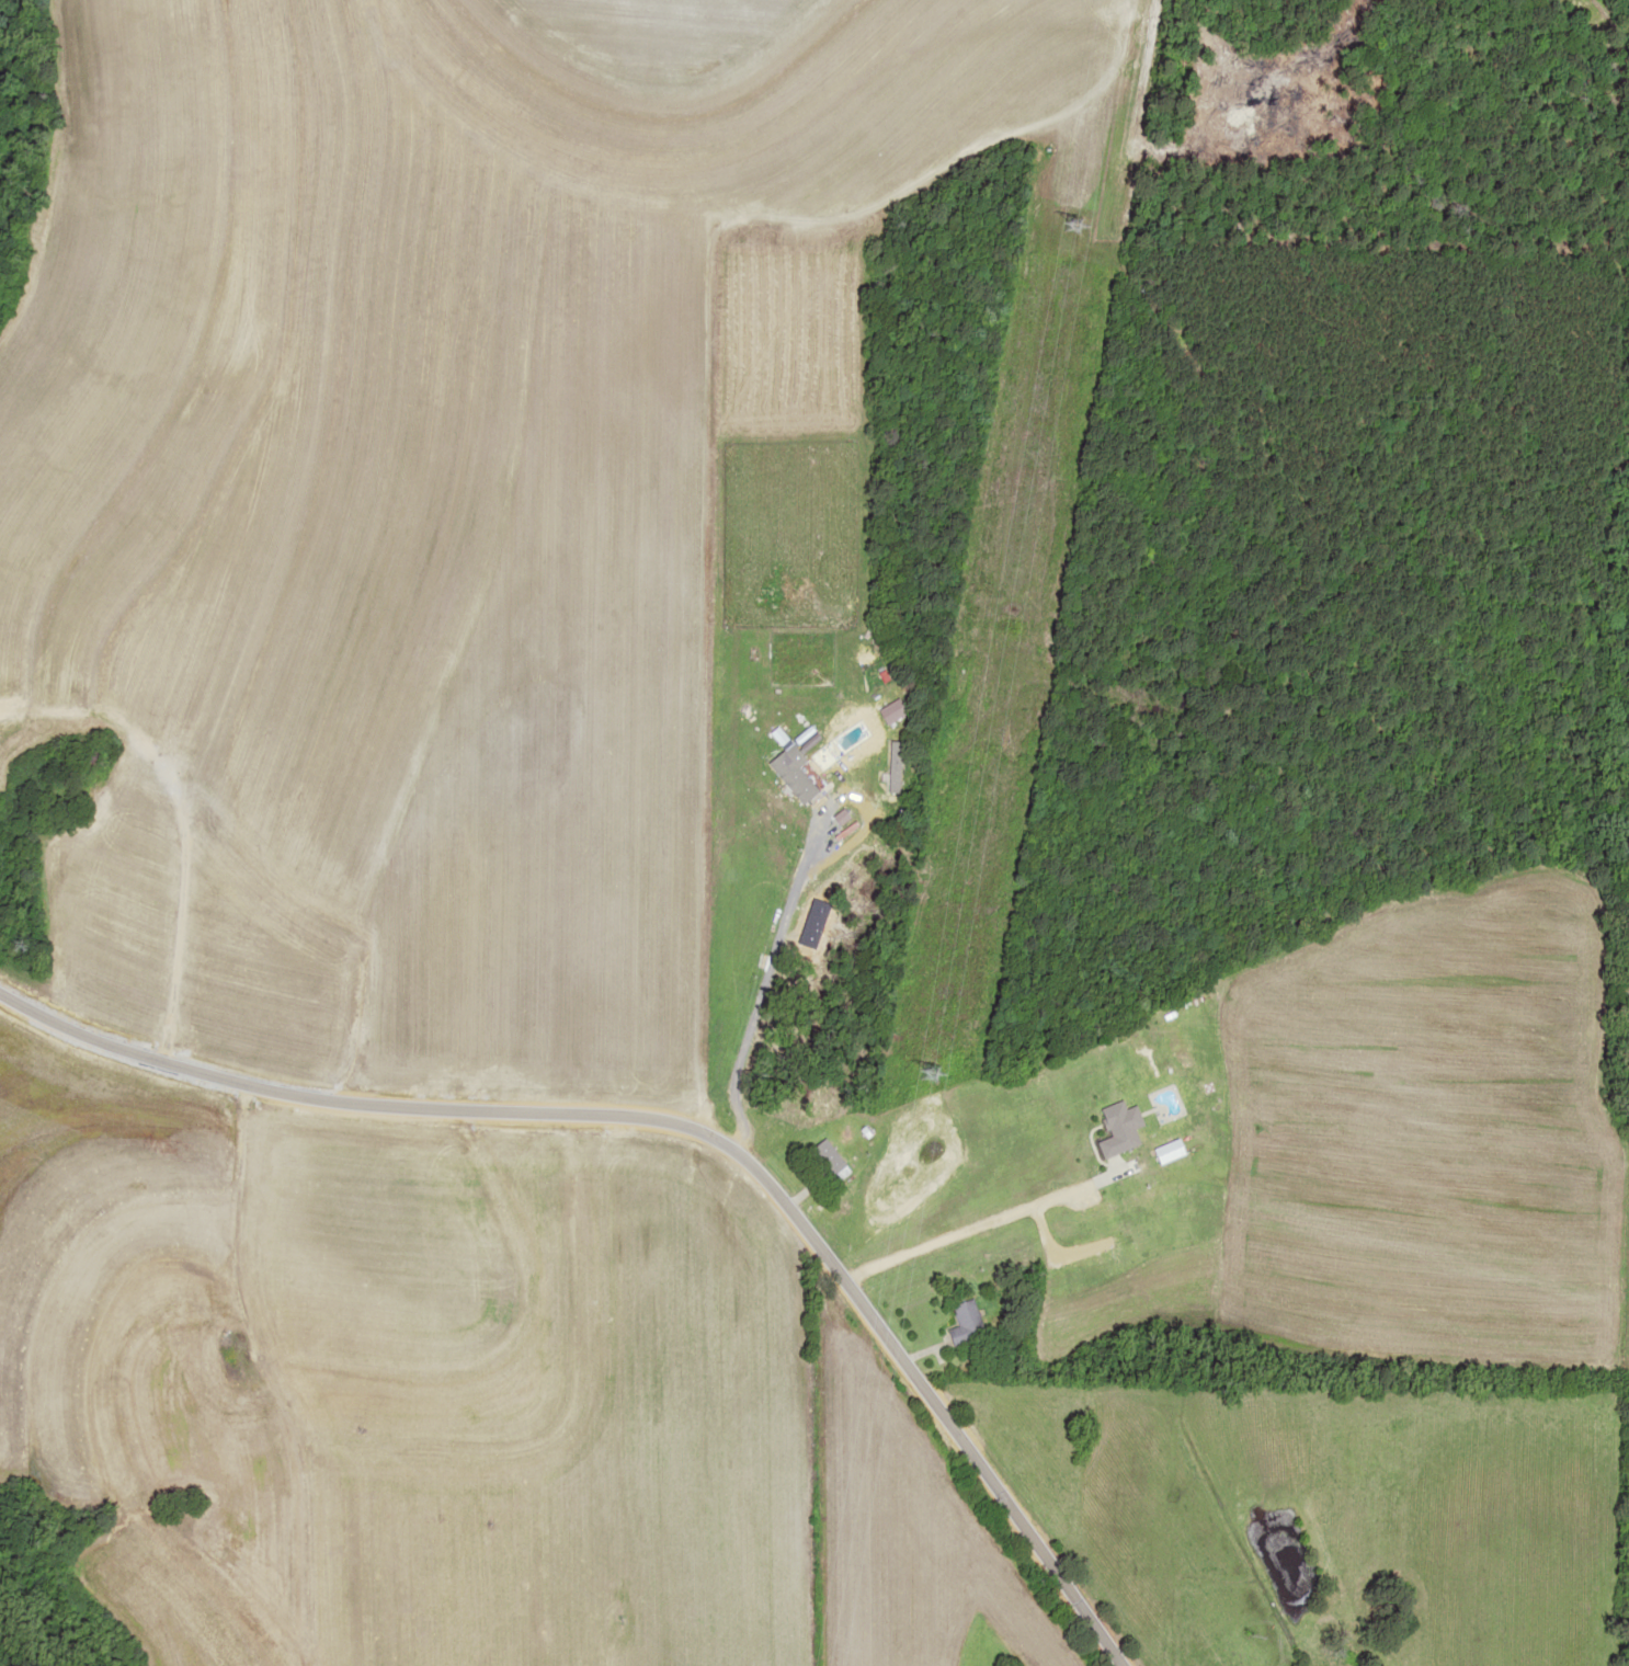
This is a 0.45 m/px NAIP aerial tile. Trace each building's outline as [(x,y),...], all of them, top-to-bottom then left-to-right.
[(832,1183),(846,1172),(820,1138),(805,1149),(832,1183)] [(956,1326),(946,1329),(950,1345),(965,1341),(967,1349),(985,1345),(974,1298),(951,1303),(956,1326)]
